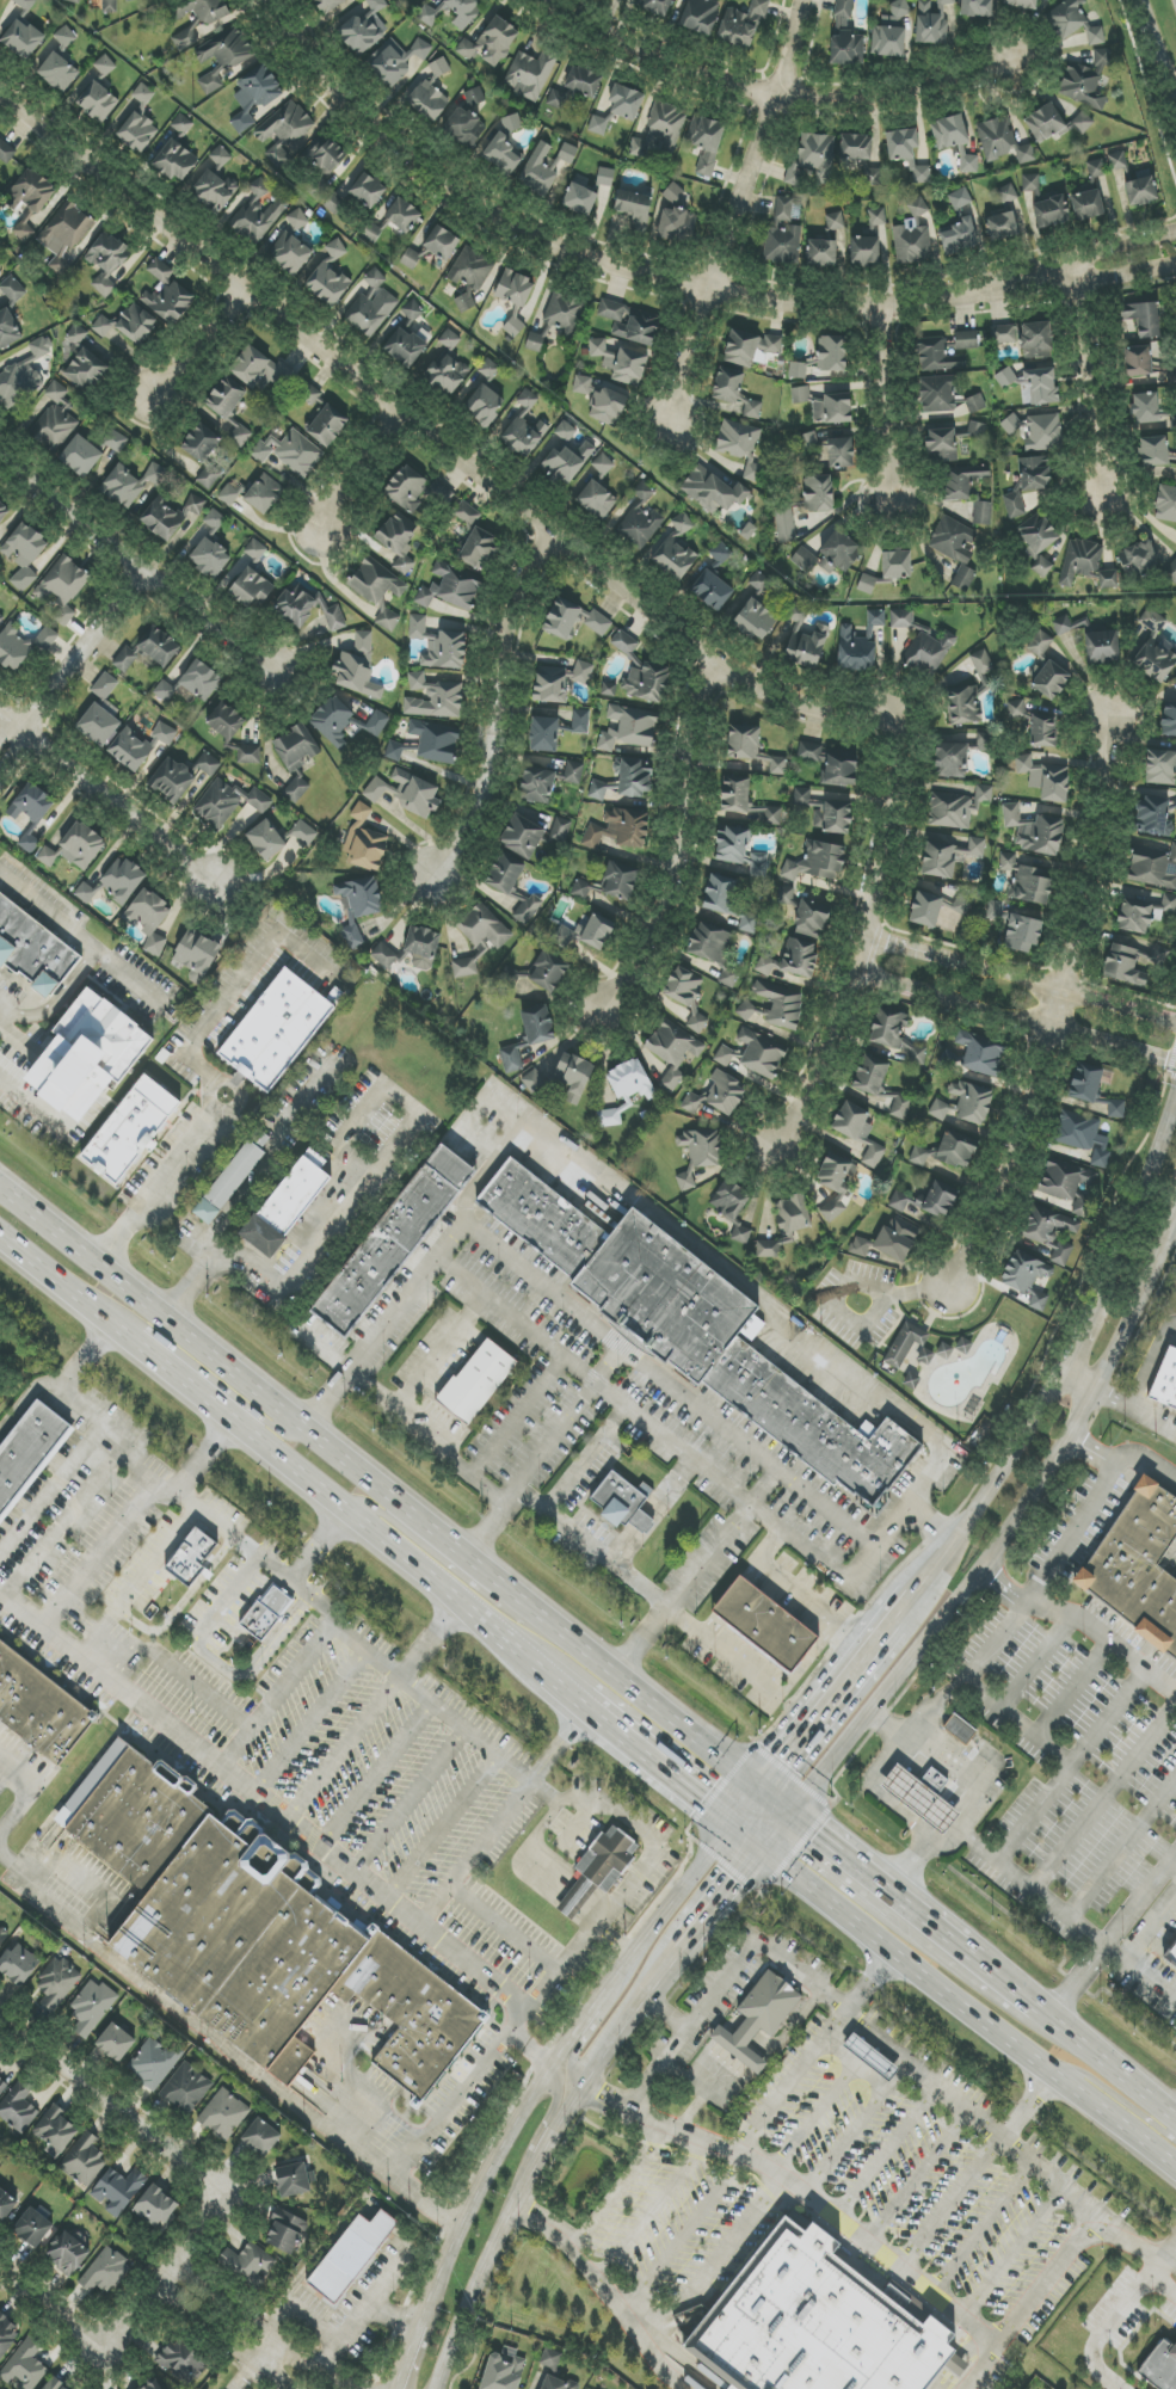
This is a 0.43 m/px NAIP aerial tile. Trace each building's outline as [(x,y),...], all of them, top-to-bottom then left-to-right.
[(27,14),(38,0),(10,0),(27,14)] [(103,11),(117,11),(118,0),(103,0),(103,11)] [(223,0),(183,0),(179,1),(185,14),(195,10),(204,27),(230,15),(223,0)] [(348,0),(315,0),(324,15),(348,0)] [(336,32),(358,57),(389,30),(376,15),(388,5),(384,0),(368,0),(365,2),(372,11),(360,21),(355,16),(336,32)] [(426,4),(417,19),(432,28),(446,7),(459,15),(453,25),(465,33),(479,11),(475,9),(481,0),(445,0),(438,12),(426,4)] [(673,0),(639,0),(636,7),(665,19),(673,0)] [(709,37),(722,4),(711,0),(689,0),(679,25),(709,37)] [(748,14),(726,8),(717,40),(753,50),(768,0),(752,0),(748,14)] [(866,64),(866,36),(856,36),(856,22),(853,22),(854,0),(834,0),(833,64),(866,64)] [(916,43),(946,44),(947,15),(931,14),(931,1),(918,0),(916,43)] [(961,16),(992,17),(993,0),(962,0),(961,16)] [(1038,0),(1005,0),(1004,6),(1037,10),(1038,0)] [(873,26),(871,56),(905,58),(909,2),(891,1),(890,16),(882,16),(881,26),(873,26)] [(1105,44),(1103,26),(1087,28),(1085,5),(1084,5),(1084,1),(1049,5),(1053,37),(1086,33),(1088,46),(1105,44)] [(475,64),(479,58),(498,69),(521,31),(494,15),(477,45),(464,37),(455,52),(475,64)] [(26,62),(46,38),(20,17),(1,40),(26,62)] [(199,42),(192,29),(201,24),(200,21),(171,36),(180,52),(199,42)] [(53,36),(64,49),(78,38),(67,25),(53,36)] [(255,55),(240,25),(192,51),(199,65),(214,57),(220,68),(198,80),(206,97),(224,88),(217,75),(255,55)] [(433,50),(421,37),(406,52),(394,40),(367,65),(389,89),(421,60),(422,61),(433,50)] [(1058,97),(1104,109),(1108,96),(1097,93),(1105,66),(1108,67),(1112,52),(1096,47),(1091,69),(1067,63),(1058,97)] [(536,104),(559,57),(544,50),(539,60),(519,51),(502,87),(536,104)] [(81,70),(52,51),(36,76),(65,94),(81,70)] [(117,67),(106,54),(93,65),(105,78),(117,67)] [(429,65),(436,79),(410,92),(424,121),(449,108),(435,80),(452,72),(444,57),(429,65)] [(237,82),(242,90),(233,96),(244,111),(230,121),(240,136),(257,125),(250,114),(283,91),(264,63),(237,82)] [(604,76),(573,65),(564,91),(552,87),(545,106),(563,112),(571,90),(596,99),(604,76)] [(100,124),(120,102),(96,80),(76,102),(100,124)] [(145,108),(156,94),(142,82),(131,97),(145,108)] [(644,93),(614,84),(609,101),(615,103),(611,114),(636,122),(644,93)] [(470,107),(486,101),(481,87),(465,92),(470,107)] [(252,133),(262,144),(274,134),(280,141),(265,153),(279,170),(292,160),(284,150),(315,125),(293,99),(252,133)] [(1023,120),(1041,146),(1071,125),(1078,135),(1094,124),(1085,111),(1068,122),(1053,100),(1023,120)] [(687,111),(655,102),(645,140),(634,137),(629,154),(646,159),(652,134),(665,138),(661,150),(675,153),(687,111)] [(488,123),(457,107),(443,134),(473,151),(488,123)] [(117,137),(142,154),(160,128),(135,111),(117,137)] [(504,124),(504,125),(481,156),(510,177),(525,157),(507,144),(523,121),(512,113),(504,124)] [(975,143),(968,113),(930,122),(937,151),(975,143)] [(171,127),(186,136),(194,122),(179,114),(171,127)] [(609,119),(592,115),(588,132),(605,136),(609,119)] [(727,125),(694,115),(685,144),(704,149),(696,174),(711,178),(727,125)] [(986,161),(1017,151),(1007,116),(976,125),(986,161)] [(887,160),(909,160),(909,185),(931,184),(930,166),(915,166),(914,149),(919,149),(919,130),(886,131),(887,160)] [(836,136),(800,133),(798,162),(789,161),(787,185),(807,186),(807,183),(832,185),(836,136)] [(327,175),(347,157),(326,135),(306,154),(327,175)] [(872,161),(873,136),(841,135),(840,159),(872,161)] [(154,162),(181,184),(200,160),(173,139),(154,162)] [(518,186),(546,197),(561,160),(572,165),(579,149),(564,142),(556,160),(548,157),(552,146),(537,140),(518,186)] [(17,149),(0,141),(0,160),(9,164),(17,149)] [(1020,166),(1036,161),(1032,144),(1015,148),(1020,166)] [(220,168),(232,159),(222,145),(210,154),(220,168)] [(1127,151),(1108,155),(1111,172),(1130,168),(1127,151)] [(960,172),(978,173),(979,156),(961,155),(960,172)] [(1087,162),(1089,179),(1106,176),(1103,160),(1087,162)] [(873,161),(863,161),(863,187),(881,187),(882,169),(873,168),(873,161)] [(615,171),(600,167),(596,184),(612,187),(615,171)] [(221,214),(238,188),(207,169),(190,195),(221,214)] [(1137,181),(1125,182),(1129,207),(1158,203),(1152,170),(1135,172),(1137,181)] [(349,192),(372,209),(387,189),(364,172),(349,192)] [(1039,175),(1022,175),(1023,192),(1040,191),(1039,175)] [(254,195),(230,222),(255,245),(290,207),(279,197),(265,212),(257,204),(271,189),(258,177),(247,189),(254,195)] [(599,194),(573,182),(562,206),(589,218),(599,194)] [(662,195),(674,205),(685,192),(673,182),(662,195)] [(993,241),(1026,231),(1017,200),(1018,200),(1013,184),(998,188),(1005,213),(986,219),(993,241)] [(972,203),(967,188),(948,194),(952,209),(972,203)] [(645,231),(654,198),(620,189),(614,211),(632,216),(630,227),(645,231)] [(1076,222),(1105,216),(1099,189),(1071,196),(1076,222)] [(347,202),(335,192),(324,206),(336,216),(347,202)] [(1071,221),(1064,195),(1032,204),(1038,229),(1071,221)] [(422,213),(398,197),(384,218),(409,234),(422,213)] [(801,226),(792,226),(793,198),(770,197),(767,263),(800,264),(801,226)] [(911,216),(927,215),(926,198),(909,199),(911,216)] [(57,256),(48,267),(62,278),(72,265),(65,260),(95,221),(68,200),(37,241),(57,256)] [(696,212),(663,207),(658,237),(691,242),(696,212)] [(313,252),(294,237),(309,218),(296,208),(287,220),(292,224),(269,255),(296,275),(313,252)] [(877,236),(876,226),(886,226),(885,208),(869,209),(870,237),(877,236)] [(845,229),(842,212),(825,216),(828,232),(845,229)] [(958,226),(940,228),(943,251),(983,245),(979,215),(956,218),(958,226)] [(362,236),(376,243),(383,230),(369,222),(362,236)] [(933,260),(928,222),(907,225),(892,227),(898,265),(933,260)] [(424,249),(449,261),(461,238),(435,226),(424,249)] [(91,286),(108,299),(118,286),(110,281),(133,251),(105,230),(85,258),(102,271),(91,286)] [(851,238),(852,264),(880,263),(879,237),(851,238)] [(352,282),(333,270),(348,248),(334,238),(326,251),(328,253),(305,288),(335,307),(352,282)] [(838,266),(837,240),(808,242),(809,267),(838,266)] [(461,282),(479,293),(497,263),(466,246),(447,279),(459,285),(461,282)] [(400,261),(413,271),(423,257),(410,247),(400,261)] [(139,299),(174,327),(196,299),(171,278),(174,273),(156,259),(147,270),(162,283),(154,293),(148,288),(139,299)] [(363,279),(374,291),(387,280),(376,268),(363,279)] [(535,280),(504,270),(495,298),(526,308),(535,280)] [(11,275),(0,286),(0,288),(15,304),(27,292),(11,275)] [(400,302),(383,288),(372,302),(361,294),(343,317),(370,339),(400,302)] [(462,314),(477,305),(469,291),(454,300),(462,314)] [(587,303),(555,291),(542,322),(548,324),(543,336),(547,337),(551,328),(573,337),(587,303)] [(402,308),(411,323),(425,314),(416,299),(402,308)] [(611,336),(653,347),(661,317),(628,308),(629,306),(602,299),(597,316),(615,321),(611,336)] [(159,323),(132,301),(114,324),(101,314),(90,328),(104,339),(114,326),(140,347),(159,323)] [(1158,303),(1125,305),(1125,319),(1137,319),(1138,339),(1160,338),(1158,303)] [(10,309),(0,313),(0,349),(23,340),(10,309)] [(514,339),(525,326),(513,316),(502,328),(514,339)] [(1023,359),(1055,358),(1053,322),(991,326),(993,344),(1022,343),(1023,359)] [(80,352),(62,372),(85,393),(108,367),(81,343),(88,334),(77,324),(65,337),(80,352)] [(383,350),(411,369),(428,345),(400,326),(383,350)] [(453,397),(470,368),(450,356),(461,338),(446,329),(438,342),(444,346),(424,378),(453,397)] [(725,362),(753,366),(754,352),(782,355),(784,337),(729,331),(725,362)] [(978,349),(978,331),(955,332),(956,350),(978,349)] [(541,353),(545,336),(529,333),(525,349),(541,353)] [(819,336),(817,371),(846,372),(848,337),(819,336)] [(19,411),(46,384),(43,378),(29,364),(44,357),(54,347),(44,337),(28,344),(34,355),(4,370),(0,374),(0,400),(13,413),(19,411)] [(611,380),(640,388),(650,353),(620,345),(619,352),(605,348),(607,342),(593,337),(588,355),(604,359),(602,367),(614,370),(611,380)] [(920,371),(967,369),(966,356),(949,357),(948,338),(918,340),(920,371)] [(230,369),(260,394),(273,380),(286,391),(299,376),(281,360),(276,366),(251,345),(230,369)] [(1126,377),(1152,376),(1153,384),(1175,383),(1175,366),(1161,366),(1160,346),(1124,347),(1126,377)] [(501,368),(488,358),(477,370),(491,381),(501,368)] [(789,378),(806,379),(807,363),(790,362),(789,378)] [(759,420),(763,401),(740,396),(745,372),(719,367),(712,399),(745,405),(743,417),(759,420)] [(1058,403),(1055,368),(1023,371),(997,373),(998,386),(1021,384),(1023,406),(1058,403)] [(616,428),(630,395),(605,384),(601,394),(589,389),(593,380),(578,374),(571,390),(591,398),(588,405),(593,407),(589,417),(616,428)] [(228,420),(247,391),(224,376),(205,405),(228,420)] [(956,412),(955,376),(920,378),(922,413),(956,412)] [(79,422),(67,412),(72,405),(64,399),(70,392),(55,380),(44,394),(54,402),(31,431),(56,451),(79,422)] [(323,394),(308,382),(297,395),(312,407),(323,394)] [(488,427),(506,400),(481,383),(463,410),(488,427)] [(793,388),(794,403),(810,401),(809,387),(793,388)] [(524,409),(500,440),(526,460),(551,427),(541,420),(534,429),(523,420),(540,399),(526,388),(516,401),(524,409)] [(1159,393),(1133,394),(1134,423),(1160,422),(1159,393)] [(826,419),(826,424),(852,423),(851,394),(824,395),(824,403),(813,403),(814,419),(826,419)] [(306,432),(329,449),(350,420),(327,403),(306,432)] [(1060,415),(1017,419),(1017,418),(1003,419),(1004,432),(1029,430),(1030,438),(1024,439),(1026,452),(1063,449),(1060,415)] [(578,430),(563,420),(554,433),(561,439),(540,470),(567,489),(596,448),(585,441),(583,445),(573,438),(578,430)] [(761,428),(722,420),(716,452),(754,459),(761,428)] [(252,435),(237,422),(226,435),(242,448),(252,435)] [(968,437),(984,439),(987,424),(970,422),(968,437)] [(203,464),(222,439),(200,423),(181,447),(203,464)] [(119,455),(129,440),(112,428),(102,443),(119,455)] [(273,456),(306,479),(325,452),(292,429),(273,456)] [(927,460),(956,459),(955,429),(926,430),(927,460)] [(855,467),(854,440),(817,442),(817,433),(798,434),(799,452),(818,451),(819,468),(855,467)] [(104,455),(79,434),(59,458),(84,479),(104,455)] [(1169,467),(1168,437),(1142,437),(1143,467),(1169,467)] [(263,465),(274,452),(260,440),(249,454),(263,465)] [(603,477),(616,466),(604,453),(591,464),(603,477)] [(1010,520),(1027,514),(1021,496),(1021,491),(1050,490),(1049,460),(1048,457),(1019,458),(1020,489),(1003,495),(1003,498),(1010,520)] [(765,467),(749,460),(743,477),(759,483),(765,467)] [(133,509),(146,481),(159,487),(168,470),(151,462),(143,478),(115,464),(101,493),(133,509)] [(209,490),(222,473),(210,463),(196,480),(209,490)] [(383,494),(413,515),(420,505),(416,502),(424,491),(446,507),(455,494),(436,480),(433,484),(404,464),(383,494)] [(679,490),(715,515),(720,507),(728,512),(735,502),(741,507),(751,492),(738,483),(734,489),(697,464),(679,490)] [(972,500),(971,479),(990,478),(990,466),(944,468),(945,501),(972,500)] [(244,500),(267,517),(286,489),(263,473),(244,500)] [(833,476),(804,477),(805,512),(833,512),(833,476)] [(619,500),(593,479),(575,501),(601,522),(619,500)] [(217,497),(230,508),(243,492),(230,481),(217,497)] [(632,491),(646,504),(655,493),(642,481),(632,491)] [(1160,484),(1154,514),(1164,516),(1163,520),(1175,523),(1175,488),(1160,484)] [(173,541),(188,511),(200,516),(207,502),(191,494),(183,511),(154,497),(141,526),(173,541)] [(0,501),(0,523),(10,509),(0,501)] [(476,526),(482,511),(457,501),(451,516),(476,526)] [(992,502),(975,501),(974,524),(991,525),(992,502)] [(635,507),(617,534),(642,552),(665,518),(654,510),(649,517),(635,507)] [(797,539),(791,507),(774,510),(780,542),(797,539)] [(227,519),(213,508),(203,522),(216,533),(227,519)] [(392,566),(405,578),(417,564),(403,552),(421,531),(398,511),(375,537),(399,559),(392,566)] [(651,561),(681,582),(700,556),(681,542),(695,522),(680,512),(672,524),(675,527),(651,561)] [(1041,512),(1017,527),(1035,555),(1059,540),(1041,512)] [(951,585),(967,593),(977,572),(965,566),(981,533),(943,515),(928,547),(962,564),(951,585)] [(0,552),(13,560),(12,561),(21,567),(9,583),(25,594),(38,575),(30,569),(50,542),(22,522),(0,552)] [(458,559),(485,573),(503,540),(476,526),(458,559)] [(825,557),(819,562),(829,575),(838,567),(843,573),(863,556),(840,529),(818,548),(825,557)] [(216,579),(233,555),(205,537),(189,560),(216,579)] [(1060,586),(1072,588),(1075,575),(1100,580),(1099,587),(1117,591),(1120,573),(1099,569),(1104,545),(1069,538),(1060,586)] [(244,553),(260,562),(268,548),(252,539),(244,553)] [(721,566),(733,553),(720,542),(709,555),(721,566)] [(1118,550),(1124,577),(1158,570),(1151,542),(1118,550)] [(790,560),(806,573),(818,560),(802,546),(790,560)] [(911,550),(882,551),(883,577),(912,576),(911,550)] [(33,594),(43,602),(48,594),(63,605),(53,619),(66,628),(77,613),(69,607),(92,576),(62,554),(33,594)] [(346,584),(376,607),(389,590),(400,599),(410,586),(369,555),(346,584)] [(1045,579),(1054,565),(1041,556),(1032,570),(1045,579)] [(433,598),(471,611),(483,578),(436,562),(431,577),(434,579),(430,591),(419,587),(414,603),(429,609),(433,598)] [(255,599),(263,605),(276,586),(247,566),(228,594),(249,608),(255,599)] [(735,592),(707,569),(689,591),(718,613),(735,592)] [(748,583),(761,593),(771,581),(759,571),(748,583)] [(858,590),(871,595),(878,579),(864,574),(858,590)] [(347,627),(339,605),(328,609),(324,598),(311,603),(305,588),(277,598),(288,629),(314,620),(311,609),(321,606),(331,633),(347,627)] [(582,607),(557,597),(543,631),(569,641),(582,607)] [(760,645),(779,618),(751,597),(732,625),(760,645)] [(816,670),(830,628),(817,623),(813,637),(801,633),(808,610),(793,605),(788,619),(797,622),(784,659),(816,670)] [(393,632),(402,617),(384,607),(375,623),(393,632)] [(584,624),(602,638),(613,624),(594,609),(584,624)] [(891,629),(914,628),(914,610),(890,610),(891,629)] [(839,625),(839,670),(875,671),(876,628),(885,628),(886,611),(867,611),(867,638),(854,638),(854,625),(839,625)] [(426,639),(427,615),(410,615),(409,639),(426,639)] [(1094,632),(1088,617),(1071,624),(1067,615),(1051,621),(1058,637),(1083,626),(1086,635),(1094,632)] [(46,625),(33,644),(18,634),(20,631),(9,623),(0,635),(0,662),(16,673),(35,647),(46,655),(60,635),(46,625)] [(166,669),(182,645),(152,624),(136,648),(166,669)] [(956,636),(945,630),(939,641),(919,630),(902,662),(934,679),(956,636)] [(1041,659),(1054,639),(1039,630),(1027,649),(1041,659)] [(372,632),(356,631),(356,653),(339,653),(338,692),(383,693),(383,684),(371,684),(372,632)] [(466,632),(437,631),(436,654),(421,653),(421,667),(465,669),(466,632)] [(1119,663),(1118,632),(1086,633),(1087,664),(1119,663)] [(671,667),(635,661),(639,638),(615,634),(613,651),(634,655),(629,681),(622,679),(619,694),(665,702),(671,667)] [(112,664),(125,674),(141,655),(128,644),(112,664)] [(950,726),(983,723),(982,715),(977,704),(977,695),(988,690),(982,676),(994,670),(985,649),(969,656),(978,676),(947,690),(950,726)] [(1029,681),(1054,700),(1072,676),(1047,657),(1029,681)] [(223,676),(195,659),(179,685),(207,702),(223,676)] [(572,681),(588,686),(595,665),(578,660),(572,681)] [(535,702),(569,703),(570,670),(536,668),(535,702)] [(106,701),(119,681),(104,672),(92,692),(106,701)] [(461,718),(463,684),(425,682),(425,673),(410,672),(409,690),(429,691),(428,700),(405,699),(404,715),(461,718)] [(153,691),(165,704),(176,693),(164,681),(153,691)] [(601,694),(614,697),(618,685),(604,681),(601,694)] [(350,742),(340,733),(356,715),(333,694),(309,722),(341,751),(350,742)] [(122,722),(94,702),(75,729),(103,749),(122,722)] [(232,742),(247,720),(222,702),(207,724),(232,742)] [(659,713),(609,705),(607,719),(620,721),(618,732),(601,729),(598,750),(613,753),(615,742),(653,748),(659,713)] [(1164,707),(1159,734),(1175,737),(1175,709),(1164,707)] [(364,730),(378,738),(391,718),(378,710),(364,730)] [(573,732),(589,732),(590,710),(573,710),(573,732)] [(1056,748),(1057,717),(1032,716),(1031,747),(1056,748)] [(560,718),(532,717),(530,751),(558,752),(560,718)] [(418,760),(456,764),(460,725),(410,720),(408,735),(421,737),(418,760)] [(171,746),(178,730),(159,722),(152,737),(171,746)] [(272,743),(285,767),(296,777),(283,792),(296,803),(311,786),(303,779),(299,771),(309,759),(319,754),(321,752),(310,732),(300,722),(290,733),(272,743)] [(786,775),(787,756),(760,755),(761,727),(728,725),(727,759),(770,760),(770,775),(786,775)] [(135,772),(155,747),(126,726),(107,751),(135,772)] [(977,751),(993,750),(993,734),(977,734),(977,751)] [(383,757),(398,763),(405,746),(390,740),(383,757)] [(968,744),(936,743),(936,777),(967,778),(968,744)] [(856,785),(858,749),(798,745),(797,760),(823,762),(822,783),(856,785)] [(261,747),(238,746),(237,764),(261,764),(261,747)] [(195,765),(212,778),(224,762),(207,749),(195,765)] [(1147,750),(1146,784),(1175,785),(1175,751),(1147,750)] [(1068,803),(1069,767),(1032,765),(1033,756),(1011,755),(1010,773),(1029,774),(1029,788),(1041,789),(1041,801),(1068,803)] [(176,805),(197,778),(169,756),(147,783),(176,805)] [(585,764),(566,760),(562,782),(580,785),(585,764)] [(617,795),(651,797),(653,762),(618,760),(617,795)] [(557,770),(526,765),(519,799),(550,805),(557,770)] [(439,788),(396,768),(391,779),(401,785),(393,803),(428,819),(432,810),(437,813),(442,802),(435,798),(439,788)] [(363,795),(376,804),(389,785),(376,776),(363,795)] [(750,776),(723,776),(722,815),(759,816),(759,825),(781,825),(782,809),(749,808),(750,776)] [(219,777),(193,810),(219,831),(245,798),(219,777)] [(604,802),(607,789),(617,791),(618,787),(593,780),(588,798),(604,802)] [(23,812),(36,824),(56,803),(32,782),(5,812),(15,821),(23,812)] [(928,825),(970,830),(972,810),(979,811),(980,803),(991,804),(993,787),(976,785),(975,797),(932,793),(928,825)] [(851,833),(852,803),(810,801),(811,789),(794,788),(793,806),(813,807),(812,831),(851,833)] [(245,803),(265,815),(274,800),(253,789),(245,803)] [(1136,834),(1170,836),(1172,799),(1139,797),(1136,834)] [(378,873),(391,838),(364,829),(371,807),(357,802),(352,818),(356,819),(342,860),(378,873)] [(1062,852),(1060,816),(1036,818),(1036,823),(1021,824),(1019,803),(1003,804),(1004,828),(1017,827),(1019,855),(1062,852)] [(581,845),(596,852),(602,837),(617,839),(616,846),(646,849),(649,815),(643,812),(607,808),(605,823),(600,829),(590,824),(581,845)] [(531,861),(552,822),(546,819),(543,824),(527,815),(517,810),(499,844),(531,861)] [(571,821),(556,818),(550,840),(566,844),(571,821)] [(245,836),(266,863),(288,845),(267,819),(245,836)] [(319,834),(301,819),(290,833),(308,847),(319,834)] [(36,858),(50,869),(61,855),(84,873),(108,842),(79,820),(54,852),(46,845),(36,858)] [(716,862),(750,864),(749,877),(767,878),(769,854),(748,852),(749,829),(719,826),(716,862)] [(19,846),(31,855),(41,843),(29,834),(19,846)] [(953,878),(955,863),(966,864),(966,856),(984,857),(986,839),(969,837),(968,844),(926,840),(924,876),(953,878)] [(846,848),(807,839),(801,863),(785,859),(780,878),(796,882),(799,872),(838,882),(846,848)] [(1173,842),(1172,850),(1131,846),(1128,883),(1175,888),(1175,842),(1173,842)] [(507,897),(528,865),(504,850),(484,882),(507,897)] [(1053,870),(1016,865),(1017,855),(1001,852),(999,868),(1019,871),(1017,885),(1009,884),(1007,899),(1048,905),(1053,870)] [(99,888),(128,904),(146,872),(117,856),(99,888)] [(631,900),(639,869),(609,862),(601,893),(631,900)] [(702,908),(729,915),(738,880),(711,873),(702,908)] [(74,895),(87,904),(96,892),(83,882),(74,895)] [(965,917),(977,897),(962,889),(951,909),(965,917)] [(160,958),(167,939),(158,935),(171,904),(139,890),(125,921),(133,925),(134,922),(152,930),(143,950),(160,958)] [(1163,894),(1163,896),(1125,890),(1118,930),(1149,935),(1153,911),(1175,915),(1175,896),(1163,894)] [(908,921),(936,929),(944,898),(916,891),(908,921)] [(51,1002),(84,959),(0,893),(0,962),(51,1002)] [(525,927),(544,902),(531,893),(513,917),(525,927)] [(831,906),(802,898),(793,932),(822,940),(831,906)] [(514,935),(480,901),(455,926),(477,948),(487,939),(499,951),(514,935)] [(567,950),(573,938),(602,952),(615,924),(590,912),(579,934),(559,925),(551,942),(567,950)] [(759,917),(742,913),(738,931),(755,934),(759,917)] [(1034,955),(1042,921),(1011,914),(1003,948),(1034,955)] [(722,965),(734,933),(698,921),(687,953),(722,965)] [(414,954),(411,967),(432,972),(441,933),(410,926),(404,952),(414,954)] [(222,946),(190,928),(172,959),(192,971),(187,979),(200,986),(222,946)] [(812,979),(819,944),(788,938),(784,960),(760,954),(756,973),(770,976),(772,970),(812,979)] [(387,971),(400,957),(382,941),(370,955),(387,971)] [(1163,974),(1168,948),(1154,945),(1153,952),(1109,943),(1102,977),(1146,987),(1150,971),(1163,974)] [(528,981),(554,995),(570,964),(544,950),(528,981)] [(455,978),(479,975),(477,958),(452,960),(455,978)] [(732,989),(741,973),(727,966),(719,982),(732,989)] [(220,1055),(269,1094),(337,1009),(288,969),(220,1055)] [(805,993),(758,982),(755,995),(774,999),(771,1009),(741,1003),(738,1016),(797,1029),(805,993)] [(87,986),(48,1034),(75,1055),(66,1067),(82,1082),(93,1067),(119,1090),(158,1042),(87,986)] [(899,1050),(911,1010),(882,1001),(870,1042),(899,1050)] [(556,1040),(548,1005),(520,1011),(527,1043),(500,1048),(505,1074),(523,1070),(519,1048),(556,1040)] [(672,1066),(658,1086),(672,1095),(685,1075),(677,1070),(689,1053),(698,1059),(707,1046),(664,1017),(644,1048),(672,1066)] [(742,1028),(737,1041),(748,1046),(739,1066),(773,1081),(788,1048),(742,1028)] [(999,1078),(1008,1042),(958,1030),(955,1044),(967,1047),(961,1069),(999,1078)] [(713,1060),(726,1068),(735,1053),(722,1045),(713,1060)] [(927,1047),(912,1046),(910,1063),(925,1065),(927,1047)] [(877,1098),(891,1062),(866,1052),(852,1088),(877,1098)] [(605,1074),(619,1101),(640,1090),(646,1102),(658,1096),(638,1057),(605,1074)] [(1095,1104),(1104,1068),(1077,1061),(1068,1098),(1095,1104)] [(703,1103),(733,1117),(747,1085),(715,1071),(711,1081),(714,1082),(707,1098),(690,1090),(681,1109),(697,1116),(703,1103)] [(182,1102),(142,1073),(80,1162),(118,1189),(152,1140),(154,1141),(182,1102)] [(961,1097),(956,1119),(985,1126),(994,1091),(952,1081),(949,1094),(961,1097)] [(905,1121),(912,1102),(897,1095),(889,1115),(905,1121)] [(943,1122),(951,1107),(936,1099),(928,1114),(943,1122)] [(1108,1118),(1124,1119),(1125,1101),(1109,1100),(1108,1118)] [(831,1128),(867,1146),(860,1162),(876,1170),(887,1149),(867,1139),(874,1127),(866,1123),(871,1113),(844,1101),(831,1128)] [(1090,1166),(1107,1169),(1110,1153),(1106,1152),(1109,1137),(1098,1135),(1101,1120),(1060,1111),(1053,1143),(1093,1151),(1090,1166)] [(909,1161),(924,1168),(930,1155),(966,1172),(979,1143),(948,1128),(936,1154),(916,1145),(909,1161)] [(679,1190),(694,1190),(693,1167),(721,1167),(719,1131),(677,1132),(677,1147),(689,1147),(690,1172),(678,1173),(679,1190)] [(192,1214),(209,1229),(266,1156),(263,1152),(271,1140),(264,1134),(255,1146),(250,1141),(192,1214)] [(314,1313),(347,1338),(476,1171),(443,1145),(314,1313)] [(338,1180),(326,1169),(331,1163),(310,1147),(241,1236),(275,1261),(338,1180)] [(834,1190),(821,1217),(836,1224),(851,1195),(840,1190),(853,1164),(829,1152),(815,1181),(834,1190)] [(878,1513),(929,1447),(888,1416),(870,1437),(744,1340),(768,1310),(634,1206),(611,1236),(511,1157),(475,1203),(575,1282),(572,1288),(702,1390),(706,1386),(836,1488),(839,1483),(878,1513)] [(1037,1193),(1066,1201),(1063,1211),(1089,1218),(1092,1210),(1087,1209),(1090,1198),(1076,1194),(1080,1183),(1094,1187),(1098,1174),(1047,1159),(1037,1193)] [(709,1206),(735,1223),(752,1196),(727,1178),(709,1206)] [(960,1190),(934,1180),(925,1203),(895,1191),(889,1207),(903,1213),(907,1205),(944,1220),(949,1208),(952,1210),(960,1190)] [(756,1241),(757,1257),(780,1256),(779,1244),(795,1244),(794,1229),(810,1229),(808,1196),(778,1197),(780,1240),(756,1241)] [(1067,1267),(1073,1247),(1055,1242),(1059,1229),(1078,1235),(1082,1221),(1030,1205),(1021,1237),(1055,1248),(1050,1262),(1067,1267)] [(920,1228),(888,1215),(874,1251),(906,1263),(920,1228)] [(749,1244),(752,1228),(734,1224),(731,1241),(749,1244)] [(849,1253),(868,1258),(872,1241),(854,1236),(849,1253)] [(1000,1283),(1027,1295),(1037,1274),(1049,1280),(1055,1268),(1015,1250),(1000,1283)] [(1028,1306),(1043,1313),(1050,1297),(1035,1290),(1028,1306)] [(923,1348),(932,1333),(908,1320),(883,1362),(899,1371),(915,1343),(923,1348)] [(928,1340),(918,1361),(929,1366),(934,1354),(950,1361),(955,1350),(968,1356),(972,1345),(947,1333),(941,1346),(928,1340)] [(488,1340),(438,1402),(469,1427),(519,1365),(488,1340)] [(1175,1414),(1175,1353),(1167,1350),(1148,1404),(1175,1414)] [(902,1384),(914,1392),(922,1379),(910,1371),(902,1384)] [(38,1403),(0,1452),(0,1530),(76,1431),(38,1403)] [(587,1498),(602,1510),(598,1515),(617,1531),(621,1527),(624,1529),(629,1523),(641,1533),(644,1531),(646,1533),(653,1525),(651,1522),(652,1521),(638,1509),(653,1491),(642,1482),(636,1489),(612,1469),(587,1498)] [(1152,1565),(1175,1528),(1175,1504),(1139,1480),(1072,1581),(1175,1664),(1175,1584),(1152,1565)] [(164,1569),(190,1589),(201,1574),(209,1580),(215,1572),(204,1564),(219,1544),(197,1527),(164,1569)] [(740,1571),(818,1633),(789,1668),(713,1607),(740,1571)] [(270,1582),(234,1628),(264,1652),(300,1606),(270,1582)] [(59,1772),(100,1719),(0,1640),(0,1725),(59,1772)] [(955,1716),(944,1730),(967,1748),(979,1734),(955,1716)] [(166,1760),(161,1761),(156,1767),(118,1737),(54,1822),(148,1895),(214,1810),(196,1797),(201,1790),(199,1786),(166,1760)] [(921,1785),(899,1767),(882,1788),(904,1806),(921,1785)] [(940,1799),(950,1785),(932,1771),(921,1785),(904,1806),(923,1821),(940,1799)] [(923,1821),(944,1839),(962,1817),(940,1799),(923,1821)] [(322,1885),(315,1896),(371,1940),(380,1931),(493,2019),(424,2107),(369,2064),(395,2031),(356,2000),(349,2009),(332,1996),(298,2039),(319,2055),(289,2093),(105,1950),(148,1895),(214,1810),(221,1816),(228,1808),(246,1822),(254,1820),(310,1862),(310,1871),(322,1879),(322,1885)] [(612,1824),(577,1868),(587,1877),(561,1909),(571,1916),(597,1884),(607,1892),(633,1859),(630,1858),(640,1846),(612,1824)] [(10,1934),(0,1927),(0,1947),(10,1934)] [(1155,1957),(1175,1930),(1175,1974),(1155,1957)] [(16,1942),(0,1963),(0,1971),(22,1988),(42,1961),(16,1942)] [(46,1994),(40,2003),(54,2014),(82,1974),(57,1956),(35,1986),(46,1994)] [(761,2030),(771,2038),(805,1996),(769,1968),(735,2011),(746,2019),(761,2030)] [(118,1997),(92,1977),(69,2008),(75,2012),(66,2023),(88,2039),(118,1997)] [(746,2019),(733,2036),(720,2025),(709,2038),(758,2076),(768,2064),(746,2048),(761,2030),(746,2019)] [(95,2047),(121,2064),(136,2039),(110,2023),(95,2047)] [(852,2032),(903,2071),(891,2086),(841,2048),(852,2032)] [(128,2072),(157,2092),(184,2051),(175,2045),(171,2051),(150,2037),(128,2072)] [(160,2093),(188,2116),(214,2084),(185,2061),(160,2093)] [(35,2086),(19,2077),(0,2108),(0,2119),(25,2134),(39,2110),(25,2101),(35,2086)] [(226,2143),(252,2109),(222,2087),(196,2121),(226,2143)] [(80,2131),(62,2117),(65,2112),(55,2104),(33,2132),(50,2145),(46,2151),(57,2160),(80,2131)] [(242,2142),(268,2158),(283,2134),(256,2118),(242,2142)] [(86,2189),(109,2161),(93,2148),(99,2140),(87,2130),(58,2167),(86,2189)] [(279,2198),(311,2192),(305,2163),(274,2169),(279,2198)] [(127,2180),(110,2167),(90,2195),(104,2206),(102,2209),(117,2220),(148,2178),(135,2169),(127,2180)] [(159,2231),(179,2205),(152,2184),(132,2211),(159,2231)] [(0,2188),(0,2222),(3,2224),(19,2201),(0,2188)] [(12,2232),(37,2249),(55,2224),(30,2207),(12,2232)] [(309,2223),(280,2209),(265,2242),(293,2256),(309,2223)] [(359,2215),(307,2284),(337,2306),(398,2223),(381,2210),(371,2224),(359,2215)] [(689,2345),(746,2388),(933,2388),(961,2353),(952,2346),(959,2335),(934,2316),(926,2326),(836,2255),(844,2245),(817,2224),(808,2234),(787,2217),(689,2345)] [(92,2250),(64,2231),(45,2258),(72,2278),(92,2250)] [(278,2260),(248,2242),(240,2257),(227,2249),(219,2262),(261,2288),(278,2260)] [(97,2285),(109,2294),(132,2264),(108,2245),(78,2284),(91,2294),(97,2285)] [(22,2327),(0,2313),(0,2361),(22,2327)] [(13,2381),(23,2388),(34,2388),(49,2369),(34,2358),(44,2345),(29,2334),(0,2374),(0,2378),(10,2385),(13,2381)] [(157,2364),(186,2385),(207,2356),(178,2335),(157,2364)] [(1140,2375),(1159,2388),(1175,2388),(1175,2345),(1174,2348),(1165,2342),(1140,2375)] [(526,2360),(515,2357),(517,2349),(504,2346),(501,2355),(490,2352),(481,2388),(519,2388),(526,2360)] [(539,2364),(557,2371),(563,2354),(545,2347),(539,2364)] [(969,2365),(955,2354),(945,2368),(960,2378),(969,2365)] [(580,2387),(548,2374),(542,2388),(579,2388),(580,2387)] [(52,2377),(43,2388),(68,2388),(52,2377)]
